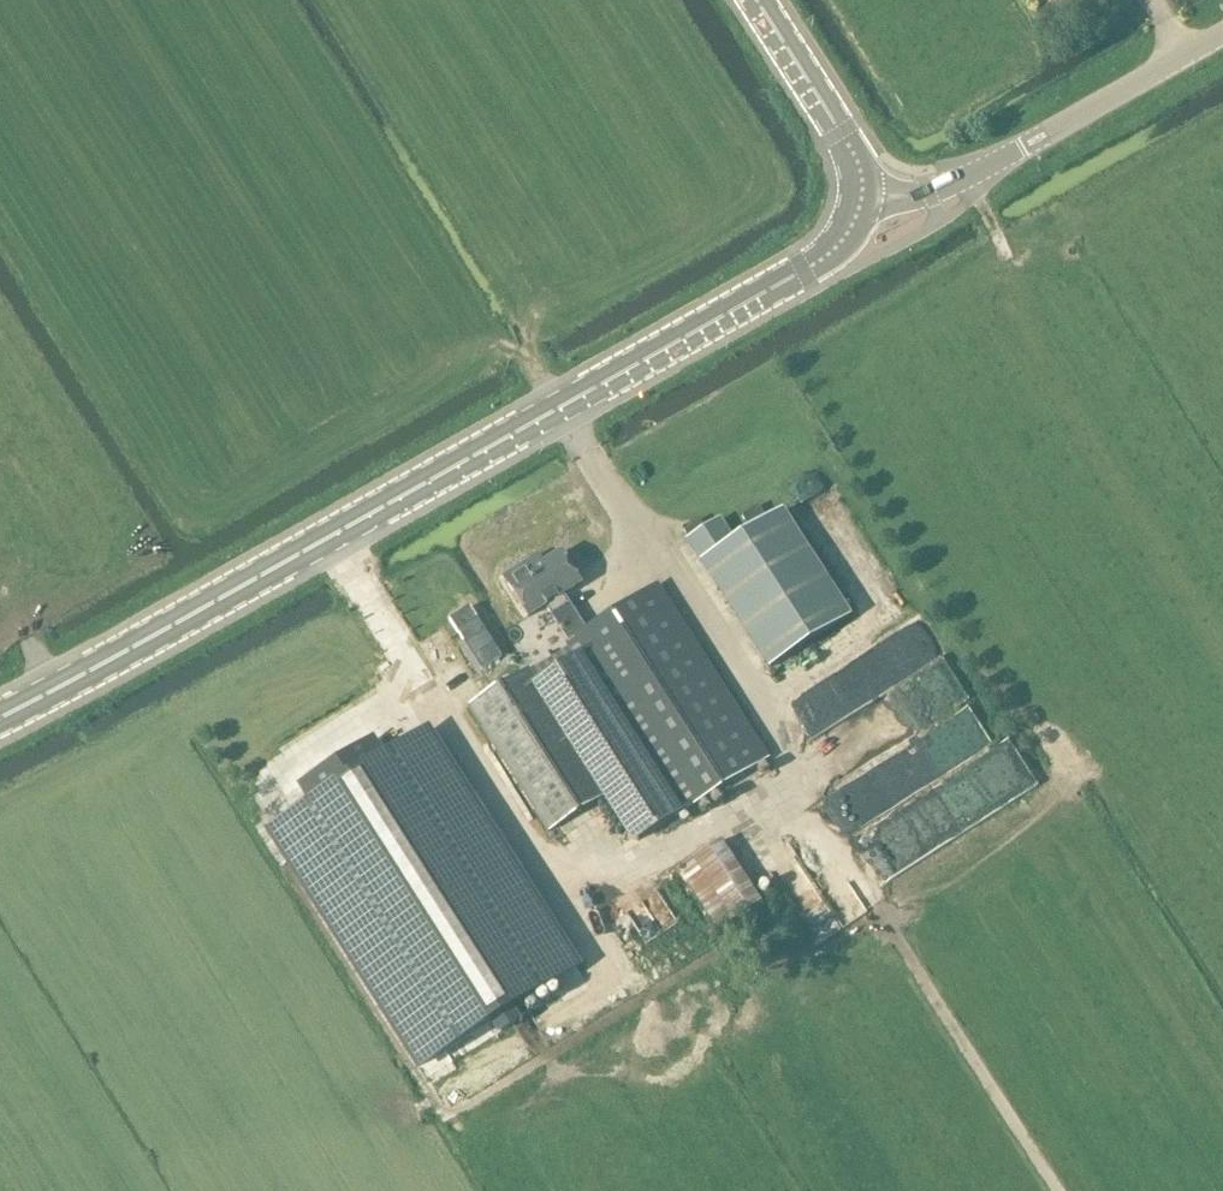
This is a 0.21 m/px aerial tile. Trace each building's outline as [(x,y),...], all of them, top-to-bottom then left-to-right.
[(749,527),(765,517),(759,507),(743,517),(749,527)] [(687,541),(769,669),(850,617),(783,512),(734,543),(720,520),(687,541)] [(528,561),(504,577),(530,617),(547,605),(570,643),(587,631),(563,594),(580,584),(560,552),(533,571),(528,561)] [(570,643),(568,644),(570,649),(532,673),(610,795),(606,797),(635,842),(769,758),(659,586),(587,631),(570,643)] [(489,668),(510,655),(478,606),(458,619),(489,668)] [(530,669),(470,707),(551,832),(606,797),(610,795),(532,673),(530,669)] [(316,805),(273,832),(422,1066),(579,966),(430,732),(387,760),(375,741),(304,786),(316,805)]
